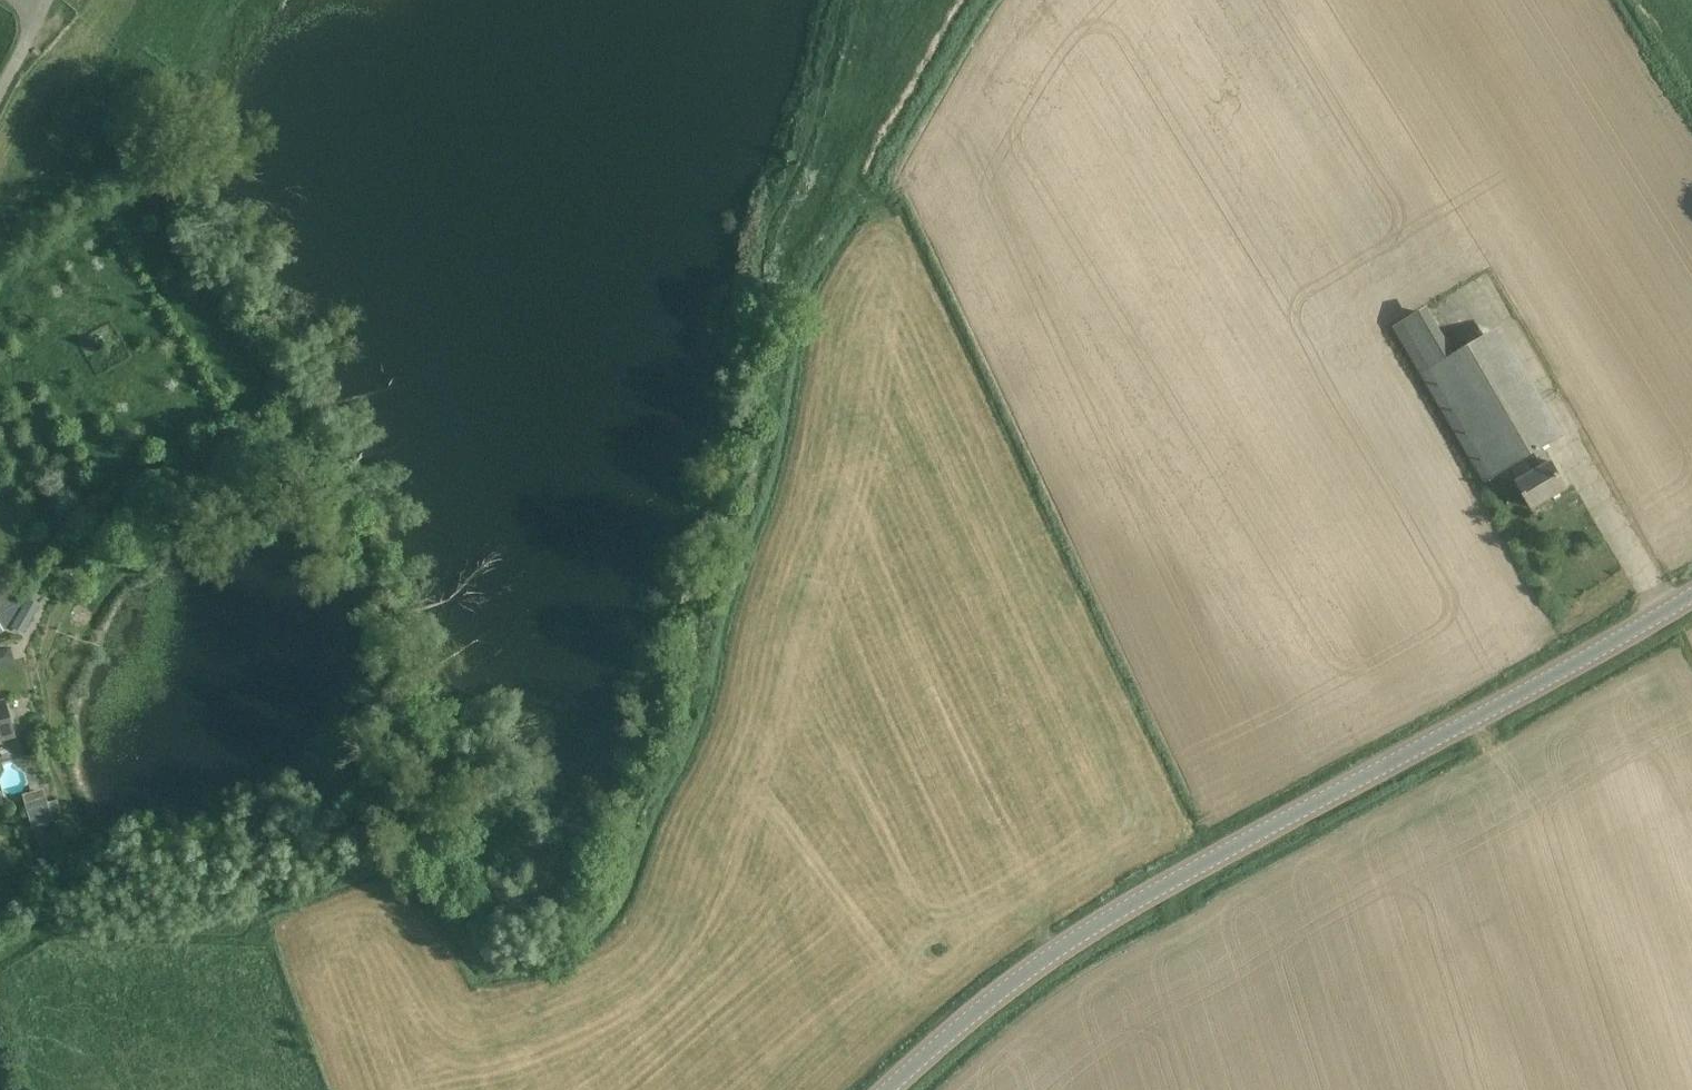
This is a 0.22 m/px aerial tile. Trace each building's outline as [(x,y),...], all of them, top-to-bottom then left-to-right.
[(1485,482),(1527,457),(1542,448),(1548,444),(1486,338),(1449,360),(1421,312),(1395,327),(1485,482)] [(1551,462),(1542,448),(1527,457),(1535,472),(1518,482),(1533,508),(1567,488),(1552,462),(1551,462)] [(5,578),(0,582),(0,632),(3,630),(21,603),(5,578)] [(27,598),(18,613),(31,620),(39,605),(27,598)] [(13,736),(3,701),(0,702),(0,739),(13,736)] [(25,803),(24,804),(30,823),(51,818),(53,822),(62,819),(57,800),(47,802),(46,798),(25,803)]
